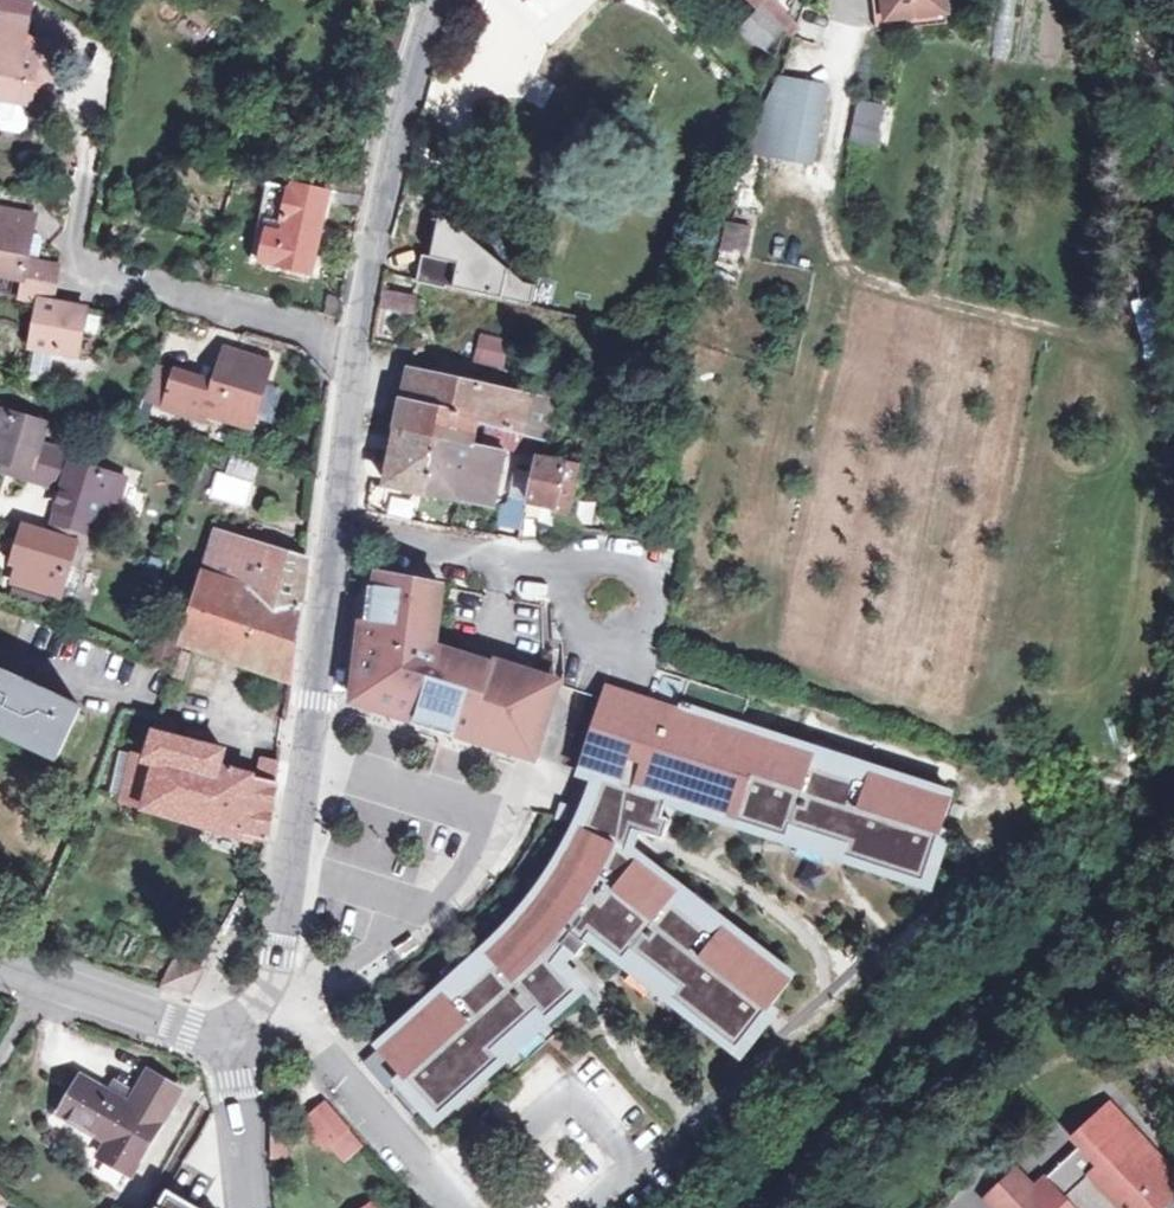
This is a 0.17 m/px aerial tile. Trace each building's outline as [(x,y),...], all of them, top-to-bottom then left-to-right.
[(28,21),(31,3),(12,0),(0,0),(0,16),(28,21)] [(761,8),(738,33),(752,44),(754,41),(764,48),(782,29),(779,26),(786,18),(774,0),(753,0),(761,8)] [(887,20),(945,13),(943,0),(885,0),(887,20)] [(50,85),(57,87),(64,44),(38,40),(35,57),(22,55),(28,21),(0,16),(0,101),(30,106),(30,103),(34,83),(50,85)] [(34,83),(30,103),(46,105),(50,85),(34,83)] [(827,101),(799,93),(792,121),(819,129),(827,101)] [(876,148),(885,105),(858,100),(849,141),(876,148)] [(375,130),(378,117),(370,115),(366,128),(375,130)] [(326,191),(324,201),(357,208),(363,182),(330,176),(326,191)] [(324,201),(326,191),(292,185),(292,188),(266,183),(258,218),(283,224),(281,233),(257,227),(250,261),(308,273),(324,201)] [(35,261),(26,259),(31,232),(34,219),(0,213),(0,275),(23,279),(19,296),(39,300),(28,347),(75,355),(83,309),(50,303),(57,266),(35,261)] [(721,225),(721,263),(749,263),(749,225),(721,225)] [(26,259),(35,261),(39,242),(31,232),(26,259)] [(384,275),(418,283),(438,288),(446,252),(392,241),(389,252),(384,275)] [(415,299),(418,283),(384,275),(383,280),(381,292),(415,299)] [(415,299),(381,292),(379,304),(413,311),(415,299)] [(1159,299),(1133,306),(1147,362),(1173,356),(1159,299)] [(505,368),(508,339),(477,336),(475,366),(505,368)] [(215,368),(210,385),(202,410),(247,424),(265,364),(228,353),(222,370),(215,368)] [(500,469),(504,450),(471,444),(475,423),(490,426),(551,442),(566,386),(530,377),(525,395),(411,371),(386,484),(458,499),(494,506),(500,469)] [(202,410),(210,385),(174,374),(163,407),(199,418),(202,410)] [(644,401),(656,405),(659,393),(647,390),(644,401)] [(67,405),(57,402),(51,420),(61,423),(67,405)] [(0,411),(0,460),(1,460),(29,469),(26,479),(60,489),(54,508),(88,519),(106,525),(119,480),(68,464),(70,457),(36,447),(42,424),(0,411)] [(620,441),(624,427),(609,423),(606,438),(620,441)] [(539,456),(504,450),(500,469),(504,470),(534,476),(539,456)] [(581,464),(539,456),(534,476),(531,494),(529,503),(570,512),(581,464)] [(1,460),(0,464),(0,471),(26,479),(29,469),(1,460)] [(529,503),(531,494),(504,489),(501,507),(527,511),(529,503)] [(51,517),(85,528),(88,519),(54,508),(51,517)] [(85,528),(51,517),(46,534),(26,528),(9,579),(55,594),(66,560),(72,542),(80,545),(85,528)] [(215,532),(201,575),(210,577),(224,535),(215,532)] [(303,559),(224,535),(210,577),(201,575),(191,607),(180,643),(290,681),(303,559)] [(75,564),(80,545),(72,542),(66,560),(75,564)] [(363,622),(354,699),(365,702),(496,744),(531,755),(545,712),(553,685),(490,665),(489,668),(446,653),(432,648),(440,587),(378,575),(377,587),(370,585),(366,622),(363,622)] [(0,673),(0,733),(56,759),(78,709),(0,673)] [(578,772),(603,780),(589,811),(581,828),(578,827),(573,835),(572,839),(570,841),(568,844),(567,847),(565,850),(564,853),(562,856),(560,859),(558,861),(557,864),(555,867),(553,870),(551,873),(549,876),(547,878),(546,881),(543,884),(542,886),(539,889),(538,892),(535,895),(534,897),(531,900),(530,903),(527,905),(525,907),(523,910),(521,913),(519,915),(517,918),(514,920),(512,923),(510,925),(508,928),(505,930),(503,932),(501,935),(498,937),(496,940),(494,942),(491,945),(488,948),(485,950),(483,952),(491,962),(448,1000),(440,991),(376,1050),(422,1100),(438,1117),(503,1059),(495,1049),(537,1011),(546,1021),(580,990),(555,963),(566,948),(577,957),(587,943),(585,941),(589,935),(623,962),(631,952),(678,988),(670,999),(737,1052),(793,979),(724,925),(716,935),(671,900),(678,890),(634,855),(627,849),(633,831),(641,834),(662,840),(669,819),(661,817),(666,801),(786,839),(791,827),(845,845),(841,857),(924,884),(953,798),(870,771),(866,783),(811,765),(815,753),(738,729),(678,709),(672,727),(601,702),(590,733),(578,772)] [(228,774),(232,756),(151,736),(145,755),(121,754),(115,792),(147,806),(150,820),(272,850),(276,822),(281,767),(260,761),(256,781),(228,774)] [(811,765),(866,783),(870,771),(815,753),(811,765)] [(786,839),(841,857),(845,845),(791,827),(786,839)] [(633,831),(627,849),(634,855),(641,834),(633,831)] [(724,925),(678,890),(671,900),(716,935),(724,925)] [(393,949),(399,958),(416,946),(409,937),(393,949)] [(555,963),(564,973),(577,957),(566,948),(555,963)] [(440,991),(448,1000),(491,962),(483,952),(440,991)] [(623,962),(670,999),(678,988),(631,952),(623,962)] [(160,988),(189,996),(204,970),(178,956),(160,988)] [(495,1049),(503,1059),(546,1021),(537,1011),(495,1049)] [(150,1073),(136,1096),(116,1084),(110,1095),(82,1078),(61,1115),(107,1144),(99,1158),(132,1177),(181,1091),(150,1073)] [(284,1104),(270,1104),(271,1161),(286,1159),(284,1104)] [(1173,1197),(1173,1174),(1109,1104),(1074,1138),(1099,1165),(1064,1198),(1046,1179),(1034,1190),(1024,1179),(1011,1178),(993,1194),(993,1207),(995,1207),(1163,1207),(1173,1197)] [(348,1129),(327,1106),(308,1123),(329,1146),(348,1129)] [(348,1129),(329,1146),(345,1162),(362,1145),(348,1129)] [(168,1189),(156,1207),(201,1207),(168,1189)]
